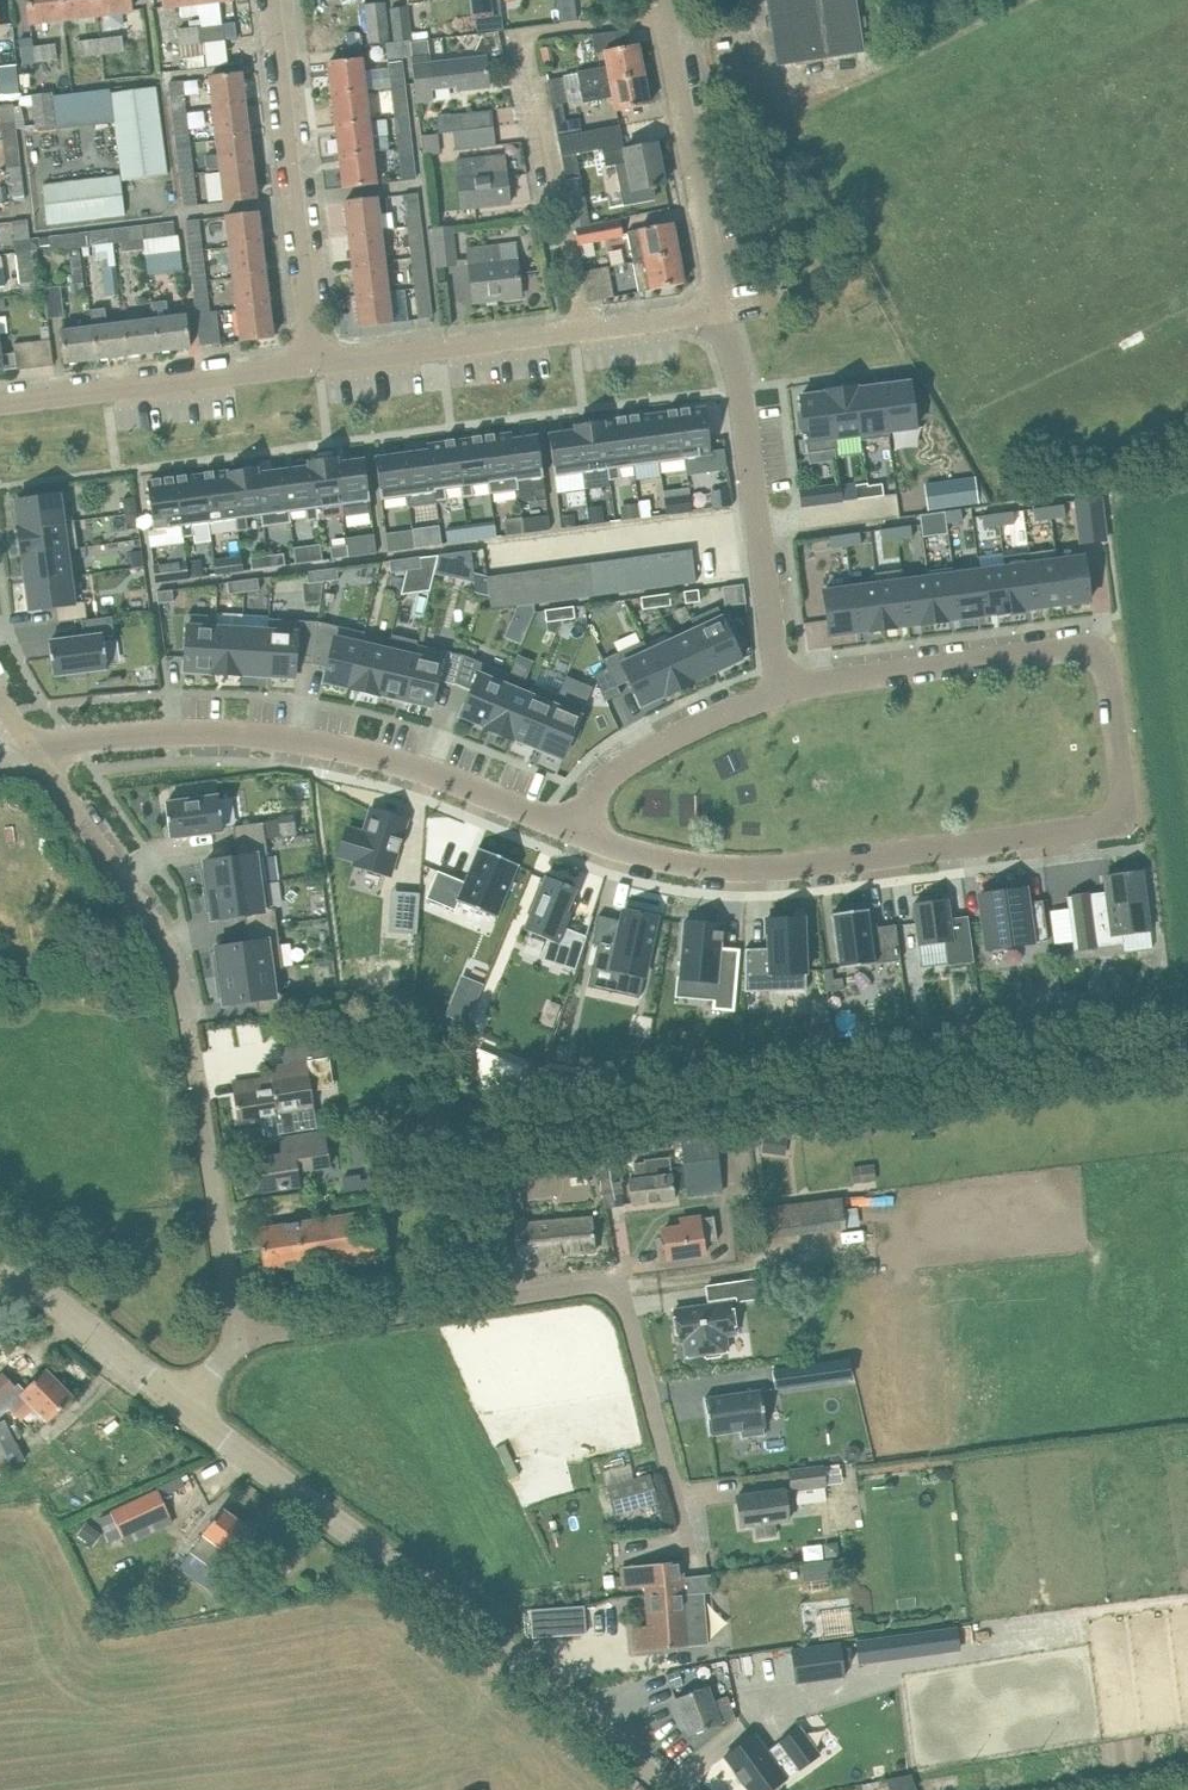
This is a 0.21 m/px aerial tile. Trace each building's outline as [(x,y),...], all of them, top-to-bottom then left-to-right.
[(61,0),(27,0),(31,33),(55,31),(53,20),(64,19),(61,0)] [(96,0),(61,0),(64,19),(80,17),(82,35),(99,33),(97,15),(96,0)] [(97,15),(131,11),(130,0),(96,0),(97,15)] [(198,0),(163,0),(164,7),(179,5),(181,17),(199,15),(197,3),(198,3),(198,0)] [(200,26),(223,24),(220,0),(222,0),(198,0),(198,3),(197,3),(199,15),(200,26)] [(490,11),(489,0),(473,0),(474,13),(490,11)] [(577,21),(574,0),(557,0),(560,23),(577,21)] [(778,64),(865,51),(857,0),(768,0),(778,64)] [(389,44),(385,4),(366,6),(371,46),(389,44)] [(411,33),(408,8),(392,11),(396,42),(412,40),(411,33)] [(223,24),(201,26),(203,43),(224,41),(223,24)] [(203,43),(201,26),(179,28),(183,67),(202,66),(200,43),(203,43)] [(354,30),(347,31),(349,47),(363,45),(361,35),(354,30)] [(580,87),(644,74),(638,44),(631,46),(628,30),(592,35),(595,54),(605,52),(607,66),(577,72),(580,87)] [(427,31),(411,33),(412,40),(412,42),(428,40),(427,31)] [(122,36),(100,39),(102,54),(124,52),(122,36)] [(66,42),(42,45),(32,47),(31,39),(17,41),(20,67),(45,64),(48,88),(72,85),(66,42)] [(100,39),(78,41),(80,57),(102,54),(100,39)] [(485,56),(432,63),(429,41),(412,43),(419,101),(433,100),(432,90),(458,87),(459,91),(489,87),(485,56)] [(332,94),(365,90),(362,59),(328,63),(332,94)] [(393,87),(407,86),(404,60),(390,62),(393,87)] [(0,68),(0,97),(19,95),(16,66),(0,68)] [(246,105),(242,73),(209,77),(211,91),(201,93),(203,107),(212,106),(213,109),(245,105),(246,105)] [(32,90),(30,74),(19,75),(21,92),(32,90)] [(649,105),(644,74),(580,87),(583,103),(613,97),(616,111),(649,105)] [(550,92),(566,89),(563,77),(547,80),(550,92)] [(173,113),(187,112),(183,80),(169,82),(173,113)] [(407,86),(393,87),(395,107),(375,109),(376,121),(396,119),(410,118),(407,86)] [(566,89),(550,92),(552,106),(563,104),(568,103),(583,103),(580,87),(566,89)] [(111,94),(115,117),(123,180),(167,174),(155,88),(111,94)] [(365,90),(332,94),(336,125),(369,122),(365,90)] [(36,127),(54,125),(51,94),(32,96),(36,127)] [(245,105),(213,109),(217,140),(249,136),(245,105)] [(16,138),(12,107),(0,108),(0,117),(3,140),(16,138)] [(458,114),(460,131),(493,127),(492,110),(458,114)] [(190,143),(187,112),(173,113),(177,144),(190,143)] [(410,118),(396,119),(400,150),(413,148),(410,118)] [(566,121),(556,123),(558,137),(582,133),(579,119),(571,120),(566,121)] [(373,153),(369,122),(336,125),(339,157),(373,153)] [(496,146),(493,127),(460,131),(453,132),(456,151),(496,146)] [(602,149),(599,132),(559,140),(562,157),(576,154),(602,149)] [(423,154),(440,152),(437,133),(420,135),(423,154)] [(253,167),(250,136),(249,136),(217,140),(218,153),(206,155),(208,170),(220,168),(220,171),(221,171),(252,167),(253,167)] [(20,170),(16,138),(3,140),(7,171),(20,170)] [(190,143),(177,144),(180,176),(194,174),(190,143)] [(665,184),(657,143),(603,154),(605,167),(626,163),(632,191),(651,187),(652,190),(656,189),(655,186),(665,184)] [(413,148),(400,150),(403,181),(417,179),(413,148)] [(376,184),(373,153),(339,157),(343,188),(376,184)] [(575,227),(591,223),(576,154),(562,157),(566,179),(565,179),(575,227)] [(456,161),(462,210),(486,207),(509,204),(506,171),(489,173),(487,157),(456,161)] [(256,198),(252,167),(221,171),(224,202),(256,198)] [(24,201),(20,170),(7,171),(10,202),(24,201)] [(194,174),(180,176),(184,207),(198,205),(194,174)] [(146,200),(123,203),(120,177),(43,186),(48,224),(147,212),(146,200)] [(408,226),(422,225),(418,194),(405,195),(408,226)] [(386,197),(377,198),(345,202),(349,233),(381,229),(379,214),(388,213),(386,197)] [(230,247),(262,244),(258,212),(226,216),(230,247)] [(621,236),(618,218),(591,223),(575,227),(578,244),(621,236)] [(16,253),(30,252),(26,220),(13,221),(16,253)] [(190,252),(204,250),(200,220),(186,222),(190,252)] [(143,227),(145,249),(146,256),(177,252),(173,223),(143,227)] [(672,223),(627,232),(633,262),(645,260),(678,253),(672,223)] [(422,225),(408,226),(411,257),(425,256),(422,225)] [(143,227),(119,230),(121,242),(122,252),(145,249),(143,227)] [(435,267),(455,265),(452,227),(431,229),(435,267)] [(381,229),(349,233),(352,264),(384,260),(381,229)] [(121,242),(119,230),(78,236),(80,247),(121,242)] [(80,247),(78,236),(51,239),(52,247),(53,251),(66,249),(69,274),(66,274),(68,294),(85,292),(80,247)] [(51,237),(41,239),(42,248),(52,247),(51,239),(51,237)] [(262,244),(230,247),(234,279),(265,275),(262,244)] [(515,244),(491,246),(468,249),(471,279),(474,303),(521,297),(519,280),(521,280),(520,276),(519,276),(515,244)] [(208,282),(204,250),(190,252),(194,283),(208,282)] [(30,252),(16,253),(20,284),(33,283),(30,252)] [(645,260),(633,262),(639,292),(650,290),(684,283),(678,253),(645,260)] [(428,287),(425,256),(411,257),(415,288),(428,287)] [(384,260),(352,264),(356,295),(388,292),(384,260)] [(106,302),(116,301),(112,267),(103,268),(106,302)] [(608,267),(599,268),(584,272),(589,302),(614,297),(610,273),(608,267)] [(269,306),(265,275),(234,279),(237,310),(269,306)] [(212,311),(208,282),(194,283),(198,313),(212,311)] [(45,288),(49,318),(62,316),(59,287),(45,288)] [(428,287),(415,288),(418,319),(432,318),(428,287)] [(388,292),(356,295),(360,327),(392,323),(388,292)] [(185,316),(169,318),(167,303),(152,305),(154,320),(158,352),(190,348),(185,316)] [(269,306),(237,310),(241,341),(273,337),(269,306)] [(123,323),(107,325),(105,310),(90,312),(92,327),(96,360),(127,356),(123,323)] [(217,311),(212,311),(198,313),(202,346),(221,343),(217,311)] [(158,352),(154,320),(123,323),(127,356),(158,352)] [(96,360),(92,327),(61,331),(65,364),(96,360)] [(15,354),(0,356),(0,372),(1,372),(1,370),(17,369),(17,370),(53,365),(50,340),(14,344),(15,354)] [(882,386),(889,437),(890,437),(889,431),(916,427),(914,414),(919,413),(917,398),(912,399),(910,382),(882,386)] [(856,388),(855,388),(862,440),(889,437),(882,386),(856,389),(856,388)] [(855,388),(828,392),(836,450),(837,449),(835,438),(860,435),(861,440),(862,440),(855,388)] [(836,450),(828,392),(827,392),(827,393),(800,397),(802,413),(798,414),(800,429),(804,428),(807,453),(836,450)] [(685,459),(700,457),(700,455),(711,453),(705,408),(679,412),(685,459)] [(659,462),(685,459),(679,412),(653,415),(659,462)] [(634,466),(659,462),(653,415),(627,418),(634,466)] [(610,480),(620,479),(619,468),(634,466),(627,418),(602,422),(610,480)] [(583,473),(607,469),(609,481),(610,480),(602,422),(576,425),(583,473)] [(576,425),(576,431),(549,434),(555,476),(583,473),(576,425)] [(491,494),(517,490),(518,493),(510,434),(483,438),(491,494)] [(511,434),(510,434),(518,493),(545,490),(537,436),(512,439),(511,434)] [(489,494),(491,494),(483,438),(456,441),(463,498),(474,496),(472,485),(488,483),(489,494)] [(462,498),(463,498),(456,441),(429,445),(436,504),(438,503),(437,501),(447,500),(445,489),(461,487),(462,498)] [(409,507),(436,504),(429,445),(428,445),(428,451),(402,454),(409,507)] [(408,507),(409,507),(402,454),(376,458),(381,500),(407,496),(408,507)] [(333,517),(343,516),(335,458),(310,461),(318,519),(319,519),(317,508),(331,506),(333,517)] [(343,505),(370,501),(364,459),(337,463),(336,458),(335,458),(343,516),(344,516),(343,505)] [(307,521),(318,519),(310,461),(309,461),(310,466),(283,470),(290,523),(291,523),(290,512),(306,510),(307,521)] [(262,527),(263,527),(255,468),(230,472),(236,519),(238,531),(248,530),(246,518),(261,516),(262,527)] [(283,470),(257,473),(256,468),(255,468),(263,527),(290,523),(283,470)] [(230,472),(203,475),(209,523),(236,519),(230,472)] [(203,475),(175,479),(183,537),(194,536),(192,525),(209,523),(203,475)] [(975,478),(926,484),(929,508),(978,502),(975,478)] [(175,479),(147,483),(154,530),(181,526),(182,538),(183,537),(175,479)] [(856,485),(858,499),(870,498),(868,486),(868,484),(868,483),(856,485)] [(803,490),(800,490),(802,507),(843,501),(843,499),(841,485),(840,484),(803,490)] [(882,484),(868,486),(870,498),(884,496),(882,484)] [(731,489),(712,491),(714,508),(733,505),(731,489)] [(711,492),(696,495),(698,509),(713,507),(711,492)] [(63,523),(59,495),(16,500),(19,527),(18,528),(18,529),(63,523)] [(123,499),(125,515),(137,513),(134,498),(123,499)] [(639,503),(641,518),(652,516),(650,498),(638,500),(639,503)] [(1100,498),(1076,501),(1081,543),(1105,540),(1100,498)] [(622,505),(624,520),(641,518),(639,503),(622,505)] [(1048,507),(1050,519),(1065,517),(1064,505),(1048,507)] [(587,508),(590,525),(603,523),(601,506),(587,508)] [(1033,509),(1035,521),(1050,519),(1048,507),(1033,509)] [(945,512),(947,523),(962,521),(961,509),(945,512)] [(945,512),(920,515),(921,524),(923,537),(948,534),(947,523),(945,512)] [(997,514),(999,526),(1014,524),(1013,512),(997,514)] [(127,530),(139,528),(137,513),(125,515),(127,530)] [(574,514),(560,516),(562,528),(576,526),(574,514)] [(982,516),(984,528),(999,526),(997,514),(982,516)] [(538,517),(522,519),(524,533),(540,531),(538,517)] [(508,535),(524,533),(522,519),(506,521),(508,535)] [(63,523),(18,529),(22,556),(78,548),(74,521),(63,523)] [(467,527),(469,540),(497,537),(495,523),(467,527)] [(415,546),(415,547),(442,543),(439,525),(413,529),(413,531),(415,546)] [(911,526),(895,528),(897,540),(912,538),(911,526)] [(469,540),(467,527),(446,530),(448,543),(469,540)] [(895,528),(880,530),(882,542),(897,540),(895,528)] [(399,533),(401,548),(415,546),(413,531),(399,533)] [(860,533),(844,535),(846,547),(861,544),(860,533)] [(844,535),(829,537),(830,549),(846,547),(844,535)] [(376,552),(375,541),(361,543),(362,554),(376,552)] [(297,564),(324,560),(322,544),(295,548),(297,564)] [(332,558),(348,556),(347,545),(330,547),(332,558)] [(78,548),(22,556),(23,556),(27,582),(76,576),(72,550),(78,549),(78,548)] [(677,585),(696,582),(692,549),(672,552),(677,585)] [(1057,561),(1055,549),(1054,550),(1062,604),(1090,600),(1084,557),(1057,561)] [(438,554),(434,573),(475,582),(470,550),(438,554)] [(1054,550),(1029,553),(1036,608),(1062,604),(1054,550)] [(130,553),(132,568),(144,567),(142,551),(130,553)] [(656,554),(660,587),(677,585),(672,552),(656,554)] [(284,553),(267,556),(269,567),(285,565),(284,553)] [(1029,564),(1005,568),(1011,612),(1023,611),(1023,609),(1036,608),(1029,553),(1028,553),(1029,564)] [(643,589),(660,587),(656,554),(639,556),(643,589)] [(243,570),(241,556),(214,560),(216,574),(243,570)] [(267,556),(251,558),(252,569),(269,567),(267,556)] [(420,556),(405,559),(406,570),(422,568),(420,556)] [(622,558),(627,591),(643,589),(639,556),(622,558)] [(610,594),(627,591),(622,558),(605,561),(610,594)] [(405,559),(389,561),(391,573),(406,570),(405,559)] [(187,561),(153,566),(156,582),(189,578),(187,561)] [(201,561),(188,562),(190,578),(203,576),(201,561)] [(593,596),(610,594),(605,561),(589,563),(593,596)] [(593,596),(589,563),(572,565),(576,598),(593,596)] [(555,567),(559,601),(576,598),(572,565),(555,567)] [(978,565),(953,569),(959,618),(985,614),(978,565)] [(980,571),(979,565),(978,565),(985,614),(998,613),(998,614),(1011,612),(1005,568),(980,571)] [(538,570),(543,603),(559,601),(555,567),(541,569),(538,570)] [(337,568),(322,570),(323,582),(339,580),(337,568)] [(953,569),(927,572),(934,623),(946,621),(946,620),(959,618),(953,569)] [(322,570),(306,572),(308,584),(323,582),(322,570)] [(543,603),(538,570),(521,572),(526,605),(534,604),(542,603),(543,603)] [(876,579),(883,629),(895,628),(895,626),(908,625),(901,570),(875,574),(876,579)] [(526,605),(521,572),(505,574),(509,607),(520,605),(526,605)] [(927,578),(903,581),(908,625),(922,623),(922,624),(934,623),(927,572),(926,572),(927,578)] [(509,607),(505,574),(487,577),(491,609),(509,607)] [(76,576),(27,582),(30,610),(56,607),(74,604),(74,603),(70,578),(76,577),(76,576)] [(258,578),(243,580),(244,592),(260,590),(258,578)] [(876,579),(851,582),(857,631),(871,630),(871,631),(883,629),(876,579)] [(243,580),(227,582),(229,594),(244,592),(243,580)] [(850,588),(823,592),(829,635),(857,631),(851,582),(850,583),(850,588)] [(704,609),(744,602),(741,585),(701,591),(704,609)] [(172,590),(157,592),(158,603),(174,602),(172,590)] [(698,590),(684,592),(686,604),(700,602),(698,590)] [(669,594),(655,595),(657,607),(671,605),(669,594)] [(657,607),(655,595),(641,597),(642,609),(657,607)] [(74,604),(56,607),(58,622),(87,618),(85,601),(74,603),(74,604)] [(520,605),(506,635),(522,642),(535,612),(534,604),(526,605),(520,605)] [(575,618),(574,606),(559,608),(561,620),(575,618)] [(692,619),(716,671),(742,659),(735,643),(739,642),(732,628),(728,630),(718,607),(692,619)] [(561,620),(559,608),(545,610),(547,622),(561,620)] [(187,614),(184,671),(211,672),(211,674),(212,674),(216,616),(187,614)] [(81,620),(84,637),(103,635),(103,637),(115,635),(112,616),(81,620)] [(217,616),(216,616),(212,674),(239,675),(242,629),(216,627),(217,616)] [(269,631),(242,629),(239,675),(240,675),(241,674),(267,676),(270,619),(269,619),(269,631)] [(298,621),(270,619),(267,676),(295,677),(298,621)] [(696,630),(672,640),(692,683),(693,683),(692,681),(716,671),(692,619),(691,619),(696,630)] [(337,626),(324,681),(351,687),(350,689),(351,689),(364,633),(337,626)] [(364,633),(351,689),(378,695),(388,650),(363,644),(365,633),(364,633)] [(103,635),(84,637),(49,642),(54,675),(68,673),(69,679),(86,676),(85,671),(107,668),(103,637),(103,635)] [(388,650),(378,695),(379,695),(379,694),(405,700),(417,645),(417,644),(418,641),(392,635),(388,650)] [(643,641),(667,695),(692,683),(672,640),(648,651),(644,641),(643,641)] [(667,695),(643,641),(617,653),(629,681),(641,705),(665,694),(666,695),(667,695)] [(464,655),(417,645),(405,700),(432,706),(438,681),(454,684),(464,655)] [(607,669),(616,687),(617,686),(629,681),(617,653),(616,654),(603,660),(607,669)] [(464,655),(454,684),(471,691),(482,663),(464,655)] [(509,674),(482,663),(471,691),(461,716),(486,726),(485,728),(486,728),(509,674)] [(607,669),(593,675),(606,702),(621,695),(617,686),(616,687),(607,669)] [(510,674),(509,674),(486,728),(512,738),(534,684),(533,684),(528,694),(505,685),(510,674)] [(534,684),(512,738),(513,739),(513,738),(537,748),(559,695),(534,684)] [(585,706),(559,695),(537,748),(563,758),(570,743),(574,745),(580,731),(576,729),(585,706)] [(170,837),(223,830),(219,796),(197,799),(196,794),(179,797),(180,802),(166,804),(170,837)] [(369,812),(353,867),(389,877),(404,822),(369,812)] [(280,821),(266,823),(268,837),(282,835),(280,821)] [(263,822),(233,826),(235,843),(266,839),(263,822)] [(235,843),(237,858),(262,855),(262,856),(268,856),(266,839),(235,843)] [(436,870),(425,897),(454,909),(457,901),(497,917),(518,864),(479,848),(465,882),(436,870)] [(203,870),(206,891),(265,883),(262,856),(262,855),(237,858),(205,862),(205,864),(206,864),(207,869),(203,870)] [(1106,892),(1067,897),(1074,950),(1123,943),(1121,933),(1150,929),(1143,872),(1104,877),(1106,892)] [(545,876),(524,929),(549,940),(542,957),(574,971),(573,973),(574,974),(598,899),(597,899),(589,922),(567,913),(577,889),(569,886),(570,885),(565,883),(564,884),(545,876)] [(265,883),(206,891),(208,911),(212,911),(213,916),(212,916),(212,918),(245,914),(269,911),(269,909),(265,883)] [(983,918),(987,949),(1048,941),(1042,900),(1027,902),(1025,888),(980,894),(983,918)] [(947,899),(914,903),(919,946),(944,942),(947,966),(974,962),(968,916),(950,919),(947,899)] [(269,911),(245,914),(247,929),(277,925),(275,908),(269,909),(269,911)] [(868,909),(832,914),(832,916),(833,915),(840,967),(839,967),(839,968),(900,960),(896,925),(877,927),(877,930),(870,931),(867,911),(869,911),(868,909)] [(598,915),(592,944),(597,945),(593,965),(619,971),(614,992),(640,998),(657,917),(654,917),(654,918),(650,917),(650,916),(646,915),(646,916),(642,915),(642,914),(639,913),(638,914),(631,913),(631,912),(624,910),(622,920),(598,915)] [(418,917),(389,915),(388,932),(417,934),(418,917)] [(685,921),(680,978),(715,981),(712,1009),(734,1011),(740,949),(720,947),(722,925),(685,921)] [(803,922),(767,925),(768,953),(746,955),(745,998),(808,994),(803,922)] [(277,925),(247,929),(249,943),(279,939),(277,925)] [(214,955),(217,976),(283,967),(279,939),(249,943),(216,948),(217,950),(218,955),(214,955)] [(283,967),(217,976),(220,997),(223,996),(224,1002),(224,1004),(256,999),(281,996),(280,994),(277,970),(283,969),(283,967)] [(281,996),(256,999),(258,1015),(288,1011),(286,994),(280,994),(281,996)] [(1085,1002),(1066,1004),(1068,1021),(1087,1018),(1085,1002)] [(467,1024),(472,1012),(450,1003),(445,1015),(467,1024)] [(979,1024),(959,1027),(961,1039),(981,1036),(979,1024)] [(268,1136),(291,1133),(315,1129),(306,1061),(329,1057),(326,1036),(280,1043),(285,1074),(271,1076),(273,1090),(235,1095),(239,1120),(265,1116),(268,1136)] [(548,1067),(545,1081),(561,1085),(564,1071),(548,1067)] [(484,1084),(473,1086),(475,1103),(487,1102),(484,1084)] [(855,1123),(857,1140),(872,1138),(870,1121),(855,1123)] [(323,1131),(303,1134),(279,1138),(280,1143),(281,1142),(283,1154),(258,1158),(263,1191),(300,1186),(297,1170),(329,1165),(323,1131)] [(758,1140),(759,1158),(782,1156),(781,1139),(758,1140)] [(714,1140),(682,1144),(687,1188),(720,1184),(714,1140)] [(601,1150),(604,1184),(607,1207),(623,1205),(617,1149),(601,1150)] [(629,1179),(629,1181),(632,1204),(674,1200),(669,1157),(643,1160),(644,1163),(633,1164),(635,1179),(629,1179)] [(875,1181),(873,1164),(860,1165),(862,1183),(875,1181)] [(684,1166),(670,1167),(673,1192),(687,1190),(687,1188),(684,1166)] [(359,1175),(343,1177),(345,1191),(361,1189),(373,1187),(372,1179),(360,1181),(359,1175)] [(760,1210),(763,1238),(866,1227),(863,1199),(760,1210)] [(386,1259),(382,1236),(378,1209),(258,1229),(265,1272),(304,1266),(305,1272),(386,1259)] [(568,1221),(515,1226),(516,1235),(518,1258),(518,1259),(526,1258),(595,1252),(591,1218),(568,1221)] [(667,1259),(705,1254),(703,1243),(715,1241),(712,1218),(697,1220),(697,1218),(680,1220),(681,1227),(663,1230),(667,1259)] [(758,1279),(735,1282),(737,1301),(761,1298),(758,1279)] [(731,1301),(674,1309),(679,1342),(683,1342),(686,1356),(703,1353),(707,1358),(720,1356),(722,1351),(728,1350),(726,1335),(735,1334),(731,1301)] [(818,1364),(772,1370),(775,1389),(851,1378),(848,1359),(818,1364)] [(0,1376),(0,1476),(25,1463),(9,1432),(21,1420),(35,1407),(49,1421),(73,1398),(45,1370),(22,1393),(15,1387),(2,1374),(0,1376)] [(761,1390),(705,1398),(710,1435),(741,1430),(741,1438),(764,1435),(763,1427),(766,1427),(761,1390)] [(102,1403),(93,1411),(100,1420),(110,1413),(102,1403)] [(509,1457),(519,1503),(575,1490),(564,1444),(509,1457)] [(858,1464),(823,1466),(823,1475),(834,1475),(835,1507),(831,1508),(832,1527),(861,1526),(858,1464)] [(824,1489),(823,1469),(789,1470),(790,1491),(824,1489)] [(650,1475),(607,1486),(612,1504),(640,1496),(643,1506),(657,1502),(650,1475)] [(789,1520),(785,1490),(737,1496),(740,1526),(755,1524),(757,1539),(775,1536),(774,1522),(789,1520)] [(123,1536),(169,1515),(157,1491),(111,1512),(115,1521),(123,1536)] [(251,1532),(221,1510),(190,1552),(192,1553),(206,1564),(225,1577),(238,1559),(233,1555),(251,1532)] [(111,1512),(99,1518),(110,1543),(123,1537),(123,1536),(115,1521),(111,1512)] [(87,1522),(78,1533),(89,1542),(98,1531),(87,1522)] [(827,1542),(823,1548),(825,1557),(839,1555),(837,1541),(827,1542)] [(836,1560),(819,1562),(821,1579),(838,1577),(836,1560)] [(667,1598),(684,1597),(683,1586),(681,1562),(622,1566),(624,1588),(645,1586),(646,1592),(652,1592),(653,1597),(667,1596),(667,1598)] [(614,1575),(604,1576),(605,1588),(615,1587),(614,1575)] [(270,1578),(257,1584),(263,1597),(276,1591),(270,1578)] [(696,1595),(684,1597),(667,1598),(667,1596),(653,1597),(652,1592),(646,1592),(649,1626),(635,1627),(637,1651),(707,1644),(703,1595),(696,1595)] [(584,1606),(530,1610),(532,1637),(586,1634),(584,1606)] [(956,1627),(857,1641),(857,1647),(860,1662),(875,1660),(875,1657),(943,1647),(943,1651),(956,1627)] [(839,1643),(792,1649),(797,1683),(844,1676),(839,1643)] [(677,1672),(667,1676),(672,1687),(682,1683),(677,1672)] [(689,1735),(712,1727),(720,1723),(733,1718),(725,1698),(714,1702),(708,1686),(676,1698),(689,1735)] [(725,1756),(736,1771),(734,1773),(736,1777),(739,1775),(743,1781),(741,1783),(743,1786),(746,1784),(750,1789),(770,1789),(786,1779),(783,1775),(797,1765),(800,1769),(819,1755),(799,1728),(767,1752),(754,1735),(725,1756)] [(890,1779),(892,1789),(907,1789),(915,1788),(912,1774),(890,1779)]
